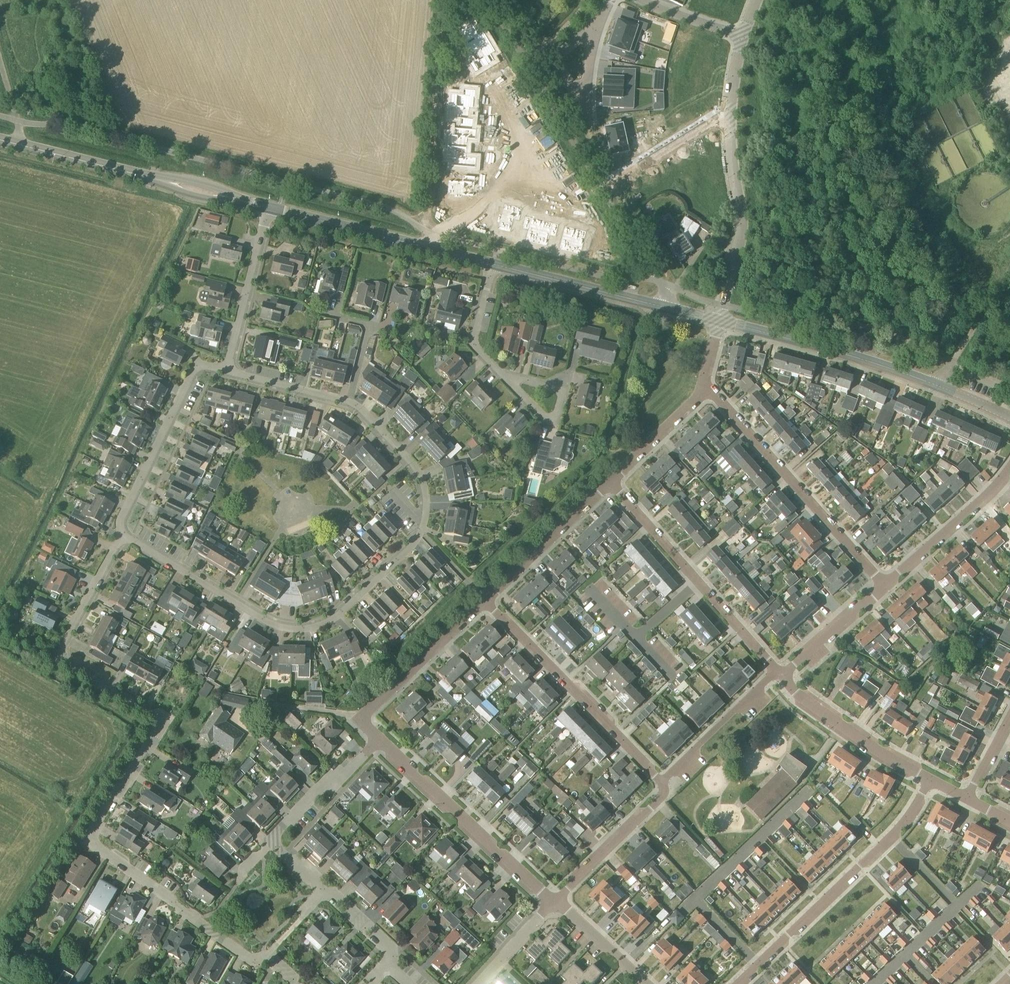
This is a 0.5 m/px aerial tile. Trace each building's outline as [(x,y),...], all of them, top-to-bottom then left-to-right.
[(614,22),(613,34),(632,36),(633,24),(637,24),(638,19),(627,17),(626,23),(614,22)] [(460,27),(472,47),(488,37),(482,28),(477,31),(471,20),(460,27)] [(631,47),(632,36),(613,34),(612,45),(623,46),(623,52),(634,53),(635,48),(631,47)] [(488,37),(472,47),(476,54),(470,58),(475,66),(493,55),(489,50),(494,47),(488,37)] [(603,79),(605,91),(625,87),(624,82),(622,76),(626,75),(625,69),(614,71),(615,77),(603,79)] [(665,72),(655,70),(654,81),(664,82),(665,72)] [(626,99),(625,87),(605,91),(607,102),(618,100),(620,106),(631,104),(630,98),(626,99)] [(969,99),(957,105),(970,131),(982,125),(969,99)] [(452,114),(471,116),(472,105),(453,103),(452,114)] [(664,110),(664,109),(664,106),(664,103),(656,104),(655,104),(653,106),(653,111),(664,110)] [(955,111),(929,122),(936,141),(953,134),(954,138),(961,135),(959,130),(962,128),(955,111)] [(470,127),(471,116),(452,114),(451,125),(470,127)] [(619,123),(611,125),(611,130),(606,131),(611,154),(625,151),(619,123)] [(931,126),(919,128),(921,147),(933,146),(931,126)] [(975,137),(985,163),(997,159),(987,132),(975,137)] [(449,142),(448,153),(468,155),(468,146),(476,146),(477,137),(456,135),(455,142),(449,142)] [(970,143),(949,151),(957,171),(966,167),(965,163),(976,159),(970,143)] [(468,155),(448,153),(447,164),(453,164),(452,172),(474,173),(474,164),(467,164),(468,155)] [(928,163),(939,181),(950,175),(938,157),(928,163)] [(449,186),(448,198),(455,198),(455,201),(462,201),(462,199),(469,199),(470,188),(475,188),(476,182),(464,181),(463,187),(449,186)] [(500,221),(498,228),(510,231),(513,218),(520,220),(523,208),(517,206),(515,211),(503,208),(501,214),(499,214),(498,221),(500,221)] [(218,227),(220,219),(206,215),(204,224),(218,227)] [(227,226),(229,219),(222,217),(220,224),(227,226)] [(702,223),(700,222),(698,221),(696,224),(693,222),(686,232),(694,237),(700,228),(708,233),(711,228),(703,222),(702,223)] [(536,227),(533,247),(543,249),(547,229),(536,227)] [(547,229),(543,249),(554,251),(558,231),(547,229)] [(565,254),(575,257),(579,236),(569,234),(565,254)] [(214,246),(211,256),(220,258),(220,259),(239,263),(243,249),(230,246),(231,239),(216,236),(214,246)] [(579,236),(575,257),(586,259),(590,238),(579,236)] [(685,257),(694,251),(684,236),(669,246),(676,258),(677,257),(681,263),(686,259),(685,257)] [(720,236),(715,244),(721,248),(725,239),(720,236)] [(300,271),(304,258),(292,255),(290,262),(275,258),(271,273),(291,277),(293,269),(300,271)] [(197,273),(200,262),(188,259),(187,264),(185,271),(194,273),(197,273)] [(345,285),(349,270),(342,268),(340,275),(327,271),(323,274),(318,294),(331,297),(334,295),(335,291),(336,292),(338,284),(345,285)] [(203,284),(205,278),(193,275),(191,281),(203,284)] [(434,278),(433,284),(447,288),(448,281),(434,278)] [(227,310),(231,294),(224,292),(226,285),(207,280),(205,290),(199,293),(198,299),(201,304),(206,305),(227,310)] [(358,294),(355,306),(370,310),(372,301),(381,303),(385,286),(374,283),(373,288),(361,285),(360,286),(358,286),(357,293),(358,294)] [(415,317),(420,294),(403,290),(393,288),(389,302),(399,305),(397,312),(415,317)] [(443,294),(436,321),(458,326),(461,311),(453,309),(456,295),(443,292),(437,290),(436,292),(443,294)] [(287,317),(291,303),(281,300),(279,307),(264,303),(260,318),(278,323),(280,315),(287,317)] [(189,321),(191,313),(181,311),(179,318),(189,321)] [(211,327),(212,320),(199,317),(196,326),(194,325),(192,326),(191,327),(189,333),(189,336),(192,337),(198,338),(219,343),(222,330),(211,327)] [(528,342),(531,327),(518,324),(516,332),(502,328),(499,340),(503,340),(500,351),(516,355),(519,340),(528,342)] [(539,344),(543,327),(534,325),(530,341),(539,344)] [(613,361),(617,346),(597,342),(599,336),(586,333),(587,328),(579,326),(576,339),(583,341),(580,356),(598,360),(598,357),(613,361)] [(307,330),(305,338),(312,340),(314,331),(307,330)] [(178,367),(184,354),(174,349),(177,343),(163,336),(158,347),(165,351),(161,359),(163,360),(161,363),(161,365),(161,367),(162,368),(164,370),(165,370),(166,370),(168,370),(170,369),(172,364),(178,367)] [(299,350),(301,342),(281,337),(279,345),(299,350)] [(268,363),(273,342),(257,338),(255,345),(257,345),(254,359),(268,363)] [(418,352),(421,355),(431,346),(427,343),(418,352)] [(327,359),(320,357),(321,353),(317,352),(319,346),(313,345),(311,351),(308,363),(314,364),(311,378),(321,381),(327,359)] [(551,369),(556,352),(535,347),(531,364),(551,369)] [(730,349),(728,355),(731,356),(730,360),(749,365),(751,365),(755,366),(756,360),(752,360),(751,359),(745,358),(746,351),(738,349),(734,349),(733,348),(733,349),(730,349)] [(336,367),(338,361),(333,360),(334,352),(329,351),(327,359),(321,381),(332,384),(336,367)] [(755,366),(760,367),(763,368),(766,356),(759,354),(758,360),(756,360),(755,366)] [(784,384),(790,359),(777,355),(773,369),(780,371),(777,383),(784,384)] [(396,356),(391,363),(398,368),(403,361),(396,356)] [(466,367),(454,356),(449,361),(448,359),(441,365),(443,367),(439,370),(451,382),(466,367)] [(799,376),(802,362),(790,359),(784,384),(789,386),(792,374),(799,376)] [(336,367),(332,384),(342,386),(346,372),(352,373),(355,362),(349,360),(349,361),(345,360),(345,363),(338,361),(336,367)] [(730,360),(728,372),(733,374),(732,380),(740,382),(741,375),(742,369),(746,370),(745,371),(759,374),(760,367),(755,366),(751,365),(749,365),(730,360)] [(813,380),(816,366),(802,362),(799,376),(813,380)] [(142,376),(145,371),(133,365),(131,370),(142,376)] [(367,396),(382,374),(368,365),(362,375),(367,378),(358,390),(367,396)] [(827,369),(823,383),(831,385),(830,390),(834,392),(835,391),(836,387),(840,373),(827,369)] [(849,391),(854,378),(840,373),(836,387),(849,391)] [(162,401),(167,391),(156,385),(159,380),(147,374),(144,380),(151,383),(146,392),(146,393),(162,401)] [(388,385),(383,381),(386,377),(382,374),(367,396),(376,402),(388,385)] [(459,389),(468,380),(464,375),(454,385),(459,389)] [(746,395),(747,393),(757,385),(756,385),(755,386),(746,376),(742,380),(746,385),(741,390),(746,395)] [(418,381),(414,386),(418,390),(421,388),(424,390),(426,388),(418,381)] [(597,398),(600,385),(584,381),(583,387),(581,386),(575,407),(590,410),(593,397),(597,398)] [(388,385),(376,402),(385,409),(394,396),(399,400),(405,390),(400,386),(400,387),(397,385),(396,387),(390,382),(388,385)] [(480,386),(475,382),(465,391),(470,396),(472,394),(486,408),(496,398),(482,384),(480,386)] [(871,401),(877,388),(864,383),(859,395),(866,399),(863,406),(868,409),(871,401)] [(456,394),(446,384),(440,390),(436,385),(431,390),(435,395),(445,405),(456,394)] [(813,399),(816,386),(810,384),(805,402),(811,406),(813,399)] [(757,412),(777,394),(777,393),(781,389),(778,386),(774,390),(773,389),(763,399),(759,394),(762,391),(757,385),(747,393),(752,399),(748,402),(757,412)] [(819,401),(823,388),(816,386),(813,399),(819,401)] [(884,407),(890,394),(877,388),(871,401),(868,409),(874,411),(877,403),(884,407)] [(146,393),(146,392),(140,389),(134,400),(130,398),(128,403),(143,411),(146,406),(159,412),(164,402),(162,401),(146,393)] [(216,409),(220,393),(208,390),(202,415),(207,416),(209,407),(216,409)] [(238,414),(243,395),(231,392),(231,395),(231,396),(227,411),(238,414)] [(231,396),(231,395),(220,393),(216,409),(227,411),(231,396)] [(765,421),(775,412),(770,406),(780,397),(777,394),(757,412),(765,421)] [(243,395),(238,414),(245,416),(243,425),(247,426),(254,398),(243,395)] [(415,414),(422,408),(416,404),(412,400),(408,395),(399,404),(403,408),(393,417),(402,426),(415,414)] [(848,411),(853,398),(846,396),(841,409),(839,414),(845,417),(848,411)] [(908,400),(907,398),(903,396),(902,397),(901,399),(900,399),(895,411),(907,417),(913,404),(907,402),(908,400)] [(853,413),(858,401),(853,398),(848,411),(853,413)] [(269,422),(274,403),(262,400),(258,415),(255,414),(250,431),(259,433),(262,420),(269,422)] [(280,425),(285,405),(274,403),(269,422),(280,425)] [(913,404),(907,417),(903,426),(909,429),(913,420),(920,423),(926,410),(913,404)] [(291,428),(295,412),(284,409),(285,406),(285,405),(280,425),(291,428)] [(772,429),(793,411),(789,407),(779,416),(775,412),(765,421),(772,429)] [(781,438),(791,429),(786,424),(796,415),(793,411),(772,429),(781,438)] [(882,426),(887,413),(881,411),(876,423),(873,430),(879,433),(882,426)] [(125,423),(122,428),(144,439),(146,440),(151,430),(138,423),(140,418),(129,412),(126,417),(127,418),(125,423)] [(302,431),(306,415),(295,412),(291,428),(302,431)] [(229,422),(231,415),(222,413),(220,420),(229,422)] [(527,423),(517,413),(511,420),(507,415),(493,429),(501,436),(506,431),(513,437),(527,423)] [(888,429),(893,416),(887,413),(882,426),(888,429)] [(943,437),(952,419),(939,413),(933,426),(939,428),(936,434),(943,437)] [(423,423),(415,414),(402,426),(410,435),(417,429),(421,434),(430,425),(426,421),(423,423)] [(717,438),(721,434),(715,428),(720,424),(711,414),(702,422),(717,438)] [(327,436),(336,421),(327,415),(318,430),(327,436)] [(442,415),(437,420),(440,424),(445,419),(442,415)] [(202,417),(199,423),(209,428),(212,422),(202,417)] [(952,449),(964,424),(952,419),(943,437),(951,440),(948,447),(952,449)] [(344,429),(346,427),(336,421),(327,436),(323,442),(327,444),(331,438),(336,442),(344,429)] [(720,441),(717,438),(702,422),(693,430),(703,440),(707,437),(715,445),(720,441)] [(846,422),(843,428),(849,431),(849,432),(856,435),(858,428),(852,426),(853,425),(846,422)] [(812,433),(819,434),(821,424),(814,423),(812,433)] [(863,423),(860,431),(868,435),(871,427),(863,423)] [(428,455),(445,439),(436,430),(438,428),(434,424),(425,432),(429,437),(420,445),(428,455)] [(970,442),(976,429),(964,424),(952,449),(957,451),(960,444),(968,448),(971,442),(970,442)] [(313,438),(316,426),(311,425),(308,437),(313,438)] [(789,447),(809,429),(805,425),(795,434),(791,429),(781,438),(789,447)] [(586,426),(584,434),(593,436),(595,428),(586,426)] [(144,439),(122,428),(121,427),(116,438),(112,445),(124,451),(127,444),(139,449),(139,448),(142,450),(145,444),(142,442),(144,439)] [(282,436),(284,429),(274,427),(273,433),(282,436)] [(348,445),(355,433),(346,427),(344,429),(336,442),(345,448),(341,455),(345,458),(353,449),(348,445)] [(917,442),(923,429),(917,427),(911,439),(917,442)] [(688,435),(684,439),(702,458),(710,465),(713,463),(706,454),(698,445),(703,440),(693,430),(693,431),(691,429),(687,433),(688,435)] [(809,429),(789,447),(797,456),(807,447),(803,443),(807,439),(806,438),(812,433),(809,429)] [(923,445),(929,432),(923,429),(917,442),(923,445)] [(983,448),(988,435),(976,429),(970,442),(971,442),(983,448)] [(818,447),(826,440),(825,440),(830,435),(826,431),(814,443),(818,447)] [(195,437),(190,447),(194,449),(194,448),(207,454),(212,456),(215,449),(216,449),(218,445),(220,441),(202,433),(199,439),(195,437)] [(736,440),(730,435),(726,439),(725,438),(721,442),(726,449),(736,440)] [(995,453),(1001,441),(988,435),(983,448),(980,453),(985,456),(988,450),(995,453)] [(476,437),(470,441),(475,448),(481,444),(476,437)] [(92,439),(90,445),(95,447),(98,442),(92,439)] [(446,447),(442,443),(445,440),(445,439),(428,455),(437,464),(446,455),(450,459),(461,449),(457,445),(454,447),(450,443),(446,447)] [(574,444),(553,439),(552,444),(540,441),(538,451),(534,468),(553,473),(553,471),(561,467),(562,462),(569,463),(569,461),(572,460),(573,456),(571,454),(574,444)] [(698,462),(702,458),(684,439),(675,447),(685,457),(689,462),(694,458),(698,462)] [(234,453),(237,446),(226,441),(223,448),(234,453)] [(358,469),(376,453),(368,444),(358,454),(353,449),(345,458),(349,462),(350,461),(358,469)] [(733,470),(735,469),(738,465),(748,456),(740,447),(732,454),(728,450),(721,457),(729,466),(732,470),(733,470)] [(470,460),(480,454),(477,448),(466,454),(470,460)] [(207,454),(206,454),(194,449),(192,454),(187,452),(183,462),(187,464),(199,470),(199,469),(203,462),(209,465),(213,457),(207,454)] [(865,458),(871,454),(867,449),(861,454),(865,458)] [(107,456),(103,466),(109,469),(126,477),(127,474),(130,476),(133,469),(130,467),(119,461),(122,456),(110,450),(107,456)] [(310,463),(315,455),(305,451),(302,460),(310,463)] [(843,455),(850,461),(853,458),(847,451),(843,455)] [(376,453),(358,469),(361,473),(366,468),(370,472),(383,461),(376,453)] [(869,464),(876,458),(872,453),(865,459),(869,464)] [(316,455),(313,461),(318,465),(322,459),(316,455)] [(676,475),(681,471),(676,465),(667,456),(657,464),(667,474),(670,478),(675,483),(680,479),(676,475)] [(735,469),(733,470),(732,470),(728,474),(731,478),(738,472),(742,469),(746,474),(757,466),(748,456),(738,465),(735,469)] [(817,479),(837,461),(833,456),(827,462),(826,461),(822,465),(818,460),(808,469),(817,479)] [(876,458),(869,464),(872,467),(879,461),(879,462),(881,460),(877,457),(876,458)] [(949,472),(952,467),(940,459),(937,465),(949,472)] [(962,463),(975,477),(980,473),(967,459),(962,463)] [(326,460),(322,465),(328,470),(332,464),(326,460)] [(370,472),(364,478),(371,486),(376,491),(385,482),(381,478),(391,469),(383,461),(370,472)] [(455,469),(443,471),(445,484),(463,480),(468,479),(465,472),(467,468),(466,461),(454,463),(455,469)] [(825,488),(835,479),(834,479),(839,475),(834,470),(834,469),(840,464),(837,461),(817,479),(825,488)] [(888,476),(896,470),(890,463),(882,470),(888,476)] [(970,481),(975,477),(962,463),(957,468),(970,481)] [(199,469),(199,470),(187,464),(184,469),(180,467),(175,477),(179,479),(180,479),(192,485),(195,477),(201,480),(205,472),(199,469)] [(658,482),(667,474),(657,464),(649,472),(658,482)] [(751,479),(740,488),(744,492),(764,474),(757,466),(746,474),(751,479)] [(708,468),(699,477),(704,483),(711,476),(714,473),(708,468)] [(126,477),(109,469),(104,479),(98,476),(95,481),(107,487),(109,482),(122,488),(127,477),(126,477)] [(910,484),(897,470),(884,482),(893,492),(898,487),(902,492),(910,484)] [(663,487),(658,482),(649,472),(640,481),(643,484),(641,486),(647,493),(649,491),(654,495),(663,487)] [(945,485),(954,496),(965,486),(955,476),(950,481),(942,472),(937,476),(945,485)] [(954,496),(945,485),(939,491),(930,480),(932,479),(926,473),(920,478),(931,490),(944,505),(954,496)] [(772,483),(764,474),(744,492),(747,496),(753,491),(754,491),(758,488),(762,492),(772,483)] [(463,480),(445,484),(447,496),(460,494),(461,499),(473,497),(471,485),(470,478),(468,479),(463,480)] [(671,487),(675,483),(670,478),(666,482),(671,487)] [(832,496),(848,482),(845,478),(839,484),(835,479),(825,488),(832,496)] [(192,485),(180,479),(179,479),(177,485),(173,483),(168,493),(175,496),(176,496),(184,500),(188,492),(194,495),(198,487),(192,485)] [(848,482),(832,496),(840,505),(850,497),(856,492),(848,482)] [(907,490),(916,501),(921,496),(911,486),(907,490)] [(109,516),(114,505),(101,499),(104,494),(92,488),(89,494),(96,497),(91,507),(107,515),(109,516)] [(911,505),(916,501),(907,490),(902,495),(911,505)] [(934,514),(944,505),(931,490),(926,494),(930,498),(925,503),(934,514)] [(673,500),(667,505),(672,510),(669,513),(677,522),(697,504),(694,500),(688,505),(683,500),(687,497),(682,492),(674,499),(673,500)] [(707,504),(715,497),(710,492),(702,499),(707,504)] [(771,511),(765,516),(768,520),(788,501),(780,492),(770,501),(766,505),(771,511)] [(848,514),(866,499),(866,498),(868,496),(865,492),(859,497),(858,497),(854,501),(850,497),(840,505),(848,514)] [(667,505),(673,500),(668,494),(659,502),(664,507),(667,505)] [(184,500),(176,496),(175,496),(173,502),(169,500),(164,510),(168,512),(178,516),(180,517),(181,517),(184,510),(190,512),(194,505),(184,500)] [(371,507),(377,502),(373,498),(367,502),(371,507)] [(731,503),(727,498),(722,503),(726,508),(731,503)] [(866,499),(848,514),(856,523),(866,514),(862,510),(870,503),(866,499)] [(787,519),(796,511),(788,501),(768,520),(772,523),(782,514),(787,519)] [(107,515),(91,507),(82,502),(78,511),(74,509),(70,517),(88,526),(91,520),(102,525),(107,515)] [(731,503),(726,508),(732,515),(739,509),(733,502),(731,503)] [(685,531),(700,519),(695,513),(701,508),(697,504),(677,522),(685,531)] [(473,515),(474,509),(462,506),(461,512),(448,510),(446,522),(464,525),(464,526),(471,527),(473,515)] [(927,521),(917,510),(914,506),(908,511),(905,508),(901,511),(898,509),(916,530),(927,521)] [(744,525),(759,512),(755,507),(740,521),(744,525)] [(907,539),(916,530),(898,509),(894,513),(899,519),(898,520),(902,524),(897,528),(907,539)] [(622,535),(613,525),(617,521),(608,511),(599,519),(617,538),(623,544),(632,536),(627,530),(622,535)] [(180,517),(178,516),(168,512),(165,517),(161,515),(157,525),(160,527),(157,534),(168,539),(170,540),(173,532),(177,534),(179,533),(182,527),(183,528),(186,520),(181,517),(180,517)] [(378,522),(392,536),(401,528),(387,513),(381,519),(377,515),(374,518),(378,522)] [(871,519),(876,524),(881,521),(876,515),(873,517),(871,519)] [(692,540),(713,521),(710,518),(704,523),(700,519),(685,531),(692,540)] [(82,535),(85,528),(85,527),(69,520),(69,521),(66,519),(63,526),(66,528),(82,535)] [(350,519),(345,525),(349,529),(354,524),(350,519)] [(599,519),(590,528),(600,538),(603,542),(608,538),(612,542),(617,538),(599,519)] [(725,534),(737,523),(734,519),(722,530),(725,534)] [(865,534),(876,524),(871,519),(860,529),(865,534)] [(996,545),(999,549),(1005,543),(1002,540),(995,532),(1000,528),(992,519),(982,528),(996,545)] [(779,535),(789,525),(785,520),(774,529),(779,535)] [(713,521),(692,540),(701,549),(711,540),(707,535),(711,531),(717,526),(713,521)] [(799,543),(814,530),(806,521),(795,531),(791,526),(782,535),(788,542),(795,539),(799,543)] [(383,545),(392,536),(378,522),(372,528),(368,523),(366,526),(383,545)] [(462,538),(464,526),(464,525),(446,522),(444,535),(456,537),(455,543),(468,545),(469,539),(462,538)] [(729,539),(742,528),(737,523),(725,534),(729,539)] [(893,524),(883,532),(896,548),(907,539),(897,528),(893,524)] [(207,560),(217,543),(218,542),(220,538),(211,533),(212,531),(203,525),(191,548),(198,553),(198,554),(207,560)] [(509,525),(505,531),(511,535),(515,528),(509,525)] [(374,553),(383,545),(366,526),(363,528),(367,533),(361,538),(374,553)] [(595,542),(600,538),(590,528),(581,536),(599,555),(604,550),(595,542)] [(994,554),(999,549),(996,545),(982,528),(971,538),(979,547),(984,543),(991,550),(994,554)] [(814,530),(799,543),(803,547),(799,554),(805,561),(815,553),(811,548),(821,538),(814,530)] [(896,548),(883,532),(881,530),(875,535),(882,542),(877,547),(886,557),(896,548)] [(595,558),(599,555),(581,536),(572,544),(582,554),(587,550),(595,558)] [(84,563),(93,545),(79,538),(70,556),(84,563)] [(774,538),(770,542),(775,547),(779,544),(774,538)] [(349,550),(362,564),(371,556),(358,541),(352,547),(348,543),(345,546),(349,550)] [(636,542),(624,553),(632,562),(644,552),(636,542)] [(51,555),(55,548),(45,543),(41,550),(51,555)] [(215,567),(227,549),(217,543),(207,560),(210,561),(208,563),(215,567)] [(726,557),(729,554),(736,548),(733,544),(729,547),(722,552),(718,548),(707,557),(716,566),(726,557)] [(961,547),(950,556),(958,565),(962,569),(966,573),(971,569),(967,565),(968,564),(964,560),(969,556),(961,547)] [(983,554),(977,547),(974,550),(979,557),(980,557),(986,564),(996,575),(1000,572),(993,564),(992,560),(993,559),(986,551),(983,554)] [(736,548),(729,554),(733,558),(739,552),(736,548)] [(226,571),(237,555),(227,549),(215,567),(222,571),(223,569),(226,571)] [(447,578),(443,574),(439,570),(446,564),(432,549),(423,558),(441,576),(445,581),(447,578)] [(354,573),(362,564),(349,550),(343,556),(339,551),(336,554),(354,573)] [(237,555),(226,571),(235,577),(243,564),(249,568),(257,555),(250,551),(245,560),(237,555)] [(556,559),(565,569),(574,561),(564,551),(556,559)] [(644,552),(632,562),(640,571),(652,561),(644,552)] [(41,553),(38,559),(45,562),(48,556),(41,553)] [(345,581),(354,573),(336,554),(333,556),(337,560),(331,566),(345,581)] [(555,554),(546,561),(549,564),(558,557),(555,554)] [(820,559),(825,566),(831,561),(825,554),(820,559)] [(731,584),(752,566),(759,559),(757,555),(748,562),(746,564),(745,563),(741,567),(738,563),(724,575),(731,584)] [(468,569),(476,567),(473,556),(465,558),(468,569)] [(948,574),(958,565),(950,556),(940,565),(948,574)] [(594,574),(599,569),(587,557),(582,562),(594,574)] [(724,575),(738,563),(737,562),(734,566),(726,557),(716,566),(724,575)] [(438,579),(441,576),(423,558),(414,566),(428,581),(434,575),(438,579)] [(60,595),(62,592),(69,595),(75,581),(73,580),(77,572),(50,559),(46,568),(55,572),(47,589),(60,595)] [(573,578),(565,569),(556,559),(547,568),(550,571),(552,573),(548,576),(555,584),(559,580),(556,578),(560,574),(564,578),(563,579),(567,584),(573,578)] [(820,571),(825,566),(820,559),(814,564),(820,571)] [(782,560),(776,565),(782,572),(787,567),(782,560)] [(648,580),(660,570),(652,561),(640,571),(648,580)] [(752,566),(731,584),(739,593),(754,581),(749,575),(755,570),(756,571),(761,567),(757,562),(752,566)] [(264,596),(274,580),(267,576),(269,573),(268,571),(266,569),(268,566),(263,563),(256,575),(260,578),(254,589),(264,596)] [(625,563),(625,564),(618,570),(623,576),(630,569),(625,563)] [(826,567),(843,587),(854,578),(845,568),(840,572),(835,567),(835,568),(831,563),(826,567)] [(125,574),(145,585),(150,575),(153,577),(156,571),(146,566),(143,571),(130,564),(125,574)] [(956,582),(951,578),(948,574),(940,565),(929,574),(937,583),(944,578),(949,584),(951,586),(956,582)] [(422,586),(428,581),(414,566),(405,574),(423,593),(426,590),(422,586)] [(832,596),(843,587),(826,567),(821,572),(826,577),(827,576),(831,580),(823,587),(832,596)] [(962,569),(958,572),(961,577),(966,573),(962,569)] [(616,582),(623,576),(618,570),(611,576),(616,582)] [(656,589),(668,579),(660,570),(648,580),(656,589)] [(309,585),(315,602),(327,598),(325,592),(334,589),(336,587),(333,578),(330,579),(327,571),(307,578),(309,585)] [(790,588),(799,580),(792,572),(783,580),(790,588)] [(140,594),(145,585),(125,574),(120,583),(138,593),(140,594)] [(414,601),(423,593),(405,574),(396,583),(414,601)] [(576,581),(581,586),(586,580),(582,575),(576,581)] [(555,584),(548,576),(543,581),(539,576),(530,584),(540,594),(544,589),(548,593),(556,586),(554,584),(555,584)] [(747,602),(768,584),(772,580),(768,576),(758,585),(754,581),(739,593),(747,602)] [(816,594),(822,589),(812,578),(806,583),(816,594)] [(290,596),(291,583),(290,579),(283,579),(280,584),(274,580),(264,596),(275,602),(280,595),(290,596)] [(668,579),(656,589),(664,598),(676,588),(668,579)] [(634,588),(639,593),(646,587),(641,581),(634,588)] [(309,585),(302,587),(300,582),(296,584),(292,583),(291,583),(290,596),(300,597),(303,606),(315,602),(309,585)] [(135,599),(138,593),(120,583),(114,592),(130,601),(132,597),(135,599)] [(531,602),(540,594),(530,584),(522,592),(531,602)] [(768,584),(747,602),(755,611),(758,609),(761,613),(776,600),(773,596),(770,599),(765,593),(771,588),(768,584)] [(929,606),(922,598),(926,593),(918,584),(907,593),(916,603),(919,607),(923,611),(927,607),(929,606)] [(435,604),(442,598),(432,586),(425,592),(435,604)] [(562,602),(567,597),(557,586),(552,591),(562,602)] [(164,594),(157,606),(164,610),(168,613),(170,610),(176,613),(178,610),(187,595),(185,593),(186,590),(181,587),(179,590),(177,588),(171,599),(164,594)] [(634,588),(626,594),(629,596),(632,600),(639,593),(634,588)] [(958,588),(955,592),(962,598),(966,594),(958,588)] [(800,599),(795,593),(791,589),(787,593),(791,597),(790,597),(808,618),(818,609),(809,599),(805,595),(800,599)] [(158,599),(161,593),(162,593),(156,590),(153,596),(158,599)] [(388,591),(379,599),(397,618),(399,615),(395,611),(402,605),(388,591)] [(124,610),(130,601),(114,592),(109,602),(122,609),(119,614),(130,620),(133,615),(124,610)] [(522,610),(531,602),(522,592),(513,601),(522,610)] [(960,604),(950,592),(943,599),(953,610),(960,604)] [(649,605),(656,598),(651,593),(644,599),(644,600),(648,604),(649,605)] [(911,607),(916,603),(907,593),(897,603),(912,619),(918,614),(911,607)] [(196,615),(192,612),(198,601),(187,595),(178,610),(185,614),(181,620),(190,626),(192,622),(196,615)] [(800,625),(808,618),(790,597),(787,600),(792,607),(796,611),(791,615),(800,625)] [(51,631),(58,618),(45,612),(48,604),(37,599),(32,609),(37,612),(32,622),(51,631)] [(379,599),(370,607),(384,622),(390,616),(394,620),(397,618),(379,599)] [(976,617),(982,611),(973,601),(966,607),(976,617)] [(152,613),(156,605),(151,602),(147,610),(152,613)] [(769,608),(774,613),(781,607),(777,602),(769,608)] [(207,633),(220,610),(210,603),(203,615),(198,612),(196,615),(192,622),(190,626),(195,629),(197,625),(202,628),(202,630),(206,632),(206,633),(207,633)] [(915,622),(912,619),(897,603),(887,612),(895,621),(899,617),(909,628),(910,630),(916,624),(915,622)] [(422,606),(418,610),(421,615),(426,611),(422,606)] [(537,609),(545,617),(548,615),(539,606),(537,609)] [(692,606),(679,618),(688,628),(701,616),(692,606)] [(370,607),(362,615),(379,634),(382,632),(378,628),(384,622),(370,607)] [(580,607),(575,612),(578,616),(583,611),(580,607)] [(764,621),(774,613),(769,608),(752,623),(757,628),(764,621)] [(542,620),(545,617),(537,609),(534,611),(542,620)] [(220,610),(207,633),(206,634),(222,643),(229,630),(225,627),(231,616),(220,610)] [(98,627),(113,635),(118,625),(125,629),(128,622),(114,615),(111,621),(106,618),(104,621),(102,620),(98,627)] [(587,615),(582,620),(586,623),(591,619),(587,615)] [(800,625),(791,615),(786,620),(781,615),(778,618),(782,623),(791,633),(800,625)] [(701,616),(688,628),(696,637),(709,626),(701,616)] [(782,623),(778,618),(776,616),(772,620),(775,623),(770,627),(782,641),(791,633),(782,623)] [(409,617),(404,622),(409,628),(414,622),(409,617)] [(366,638),(372,633),(358,619),(352,624),(358,630),(353,634),(365,646),(369,641),(366,638)] [(559,619),(545,633),(552,641),(567,627),(559,619)] [(591,619),(586,623),(589,627),(594,622),(591,619)] [(876,621),(866,630),(885,652),(886,651),(891,647),(880,634),(884,630),(876,621)] [(399,637),(406,631),(399,623),(392,630),(399,637)] [(1001,641),(1009,646),(1009,624),(1008,628),(1001,641)] [(998,641),(1002,633),(988,625),(983,633),(998,641)] [(160,626),(155,633),(161,636),(165,629),(160,626)] [(709,626),(696,637),(705,647),(718,635),(709,626)] [(107,645),(113,635),(98,627),(94,634),(96,635),(95,638),(107,645)] [(480,635),(491,647),(500,638),(489,627),(480,635)] [(567,627),(552,641),(560,649),(574,635),(567,627)] [(186,648),(192,633),(185,630),(179,645),(186,648)] [(866,630),(855,639),(863,649),(868,654),(873,650),(875,652),(871,656),(877,661),(882,657),(887,662),(892,658),(886,651),(885,652),(866,630)] [(249,653),(258,637),(247,631),(241,642),(235,638),(227,651),(233,655),(234,653),(239,655),(242,649),(249,653)] [(620,632),(616,636),(620,640),(624,636),(620,632)] [(475,637),(469,642),(471,644),(482,656),(491,647),(480,635),(479,633),(478,634),(479,635),(477,638),(475,637)] [(344,635),(333,641),(340,657),(343,664),(354,658),(360,656),(367,653),(359,642),(355,645),(350,634),(345,636),(344,635)] [(574,635),(560,649),(568,657),(582,643),(574,635)] [(174,636),(171,642),(177,645),(180,639),(174,636)] [(971,649),(974,642),(961,636),(958,642),(971,649)] [(258,637),(249,653),(254,656),(250,662),(262,669),(268,658),(262,655),(269,644),(258,637)] [(669,637),(665,641),(668,645),(673,641),(669,637)] [(107,645),(95,638),(90,647),(102,654),(99,660),(110,666),(113,660),(107,656),(112,647),(107,645)] [(329,662),(340,657),(333,641),(321,646),(327,657),(321,660),(326,671),(332,669),(329,662)] [(673,641),(668,645),(672,649),(676,644),(673,641)] [(630,642),(626,646),(630,650),(634,646),(630,642)] [(466,645),(460,650),(462,652),(473,664),(482,656),(471,644),(468,646),(466,645)] [(133,659),(126,671),(134,676),(135,676),(142,664),(144,659),(135,654),(138,648),(133,645),(129,652),(128,652),(126,655),(133,659)] [(503,658),(511,650),(506,645),(497,653),(503,658)] [(1001,668),(1009,673),(1009,651),(999,645),(993,656),(1004,662),(1001,668)] [(291,666),(292,648),(279,647),(279,660),(272,660),(272,673),(278,673),(278,674),(291,675),(291,666)] [(925,663),(930,658),(938,651),(934,647),(926,653),(926,654),(921,659),(925,663)] [(304,661),(304,648),(292,648),(291,666),(298,666),(297,678),(303,678),(309,679),(310,661),(304,661)] [(637,650),(633,654),(637,659),(641,655),(637,650)] [(677,654),(680,658),(685,654),(682,650),(677,654)] [(720,650),(716,653),(721,658),(724,654),(720,650)] [(591,677),(605,662),(598,654),(585,666),(590,671),(587,674),(591,677)] [(512,675),(525,664),(516,655),(512,658),(509,655),(499,665),(498,665),(502,669),(504,667),(512,675)] [(843,673),(851,659),(845,655),(836,669),(843,673)] [(451,659),(446,664),(458,678),(467,669),(456,657),(453,661),(451,659)] [(712,657),(708,660),(712,665),(716,661),(712,657)] [(644,658),(640,662),(644,666),(648,662),(644,658)] [(951,662),(948,666),(949,667),(950,666),(957,670),(962,663),(961,663),(959,662),(955,658),(955,659),(954,658),(951,662)] [(134,676),(133,678),(140,682),(142,680),(145,682),(152,669),(151,669),(154,665),(144,659),(142,664),(135,676),(134,676)] [(193,659),(189,668),(203,676),(208,667),(193,659)] [(498,665),(499,665),(493,659),(489,663),(495,669),(498,665)] [(708,660),(704,664),(709,668),(712,665),(708,660)] [(152,669),(145,682),(154,687),(162,673),(168,676),(174,665),(168,661),(163,670),(154,665),(151,669),(152,669)] [(604,678),(613,670),(605,662),(591,677),(594,680),(596,678),(601,682),(605,679),(604,678)] [(740,662),(732,669),(745,684),(754,676),(740,662)] [(491,672),(495,669),(489,663),(485,667),(491,673),(491,672)] [(443,667),(437,673),(438,674),(449,686),(458,678),(446,664),(445,665),(447,666),(444,669),(443,667)] [(516,683),(510,689),(517,696),(519,694),(531,683),(527,679),(534,673),(525,664),(512,675),(513,675),(510,678),(516,683)] [(609,689),(627,672),(619,664),(613,670),(604,678),(605,679),(608,683),(605,686),(609,689)] [(468,681),(483,673),(479,666),(464,674),(468,681)] [(652,666),(648,670),(652,674),(656,670),(652,666)] [(980,680),(997,688),(1000,683),(1005,686),(1009,678),(1009,673),(1001,668),(998,673),(987,667),(980,680)] [(732,669),(724,677),(738,691),(745,684),(732,669)] [(852,701),(860,691),(854,687),(858,680),(863,675),(857,671),(852,676),(840,692),(852,701)] [(635,680),(629,674),(627,672),(609,689),(612,693),(616,690),(619,694),(620,694),(628,686),(635,680)] [(658,672),(654,676),(658,681),(662,677),(658,672)] [(683,674),(679,677),(684,682),(687,678),(683,674)] [(976,692),(981,684),(963,674),(958,682),(976,692)] [(679,677),(676,681),(680,685),(684,682),(679,677)] [(724,677),(716,685),(730,699),(738,691),(724,677)] [(358,690),(363,686),(358,679),(353,683),(358,690)] [(234,693),(244,688),(240,680),(230,685),(231,687),(227,689),(230,693),(233,691),(234,693)] [(537,700),(549,688),(540,680),(534,686),(531,683),(519,694),(527,702),(522,707),(526,711),(532,705),(532,706),(537,700)] [(466,685),(471,691),(475,687),(470,681),(466,685)] [(860,691),(852,701),(864,709),(872,699),(873,700),(880,690),(867,681),(860,691)] [(426,682),(421,688),(426,694),(432,688),(426,682)] [(884,698),(892,687),(886,682),(878,694),(884,698)] [(204,699),(211,689),(205,684),(198,694),(204,699)] [(671,684),(668,688),(672,693),(676,689),(671,684)] [(895,702),(903,689),(895,684),(887,697),(895,702)] [(467,695),(471,691),(466,685),(462,689),(467,695)] [(933,699),(939,688),(934,685),(929,693),(928,695),(927,694),(923,702),(929,705),(937,709),(940,703),(933,699)] [(636,694),(633,691),(628,686),(620,694),(619,694),(616,697),(620,702),(618,705),(621,708),(636,694)] [(453,708),(457,704),(442,688),(437,692),(453,708)] [(537,700),(543,707),(537,714),(543,720),(558,705),(555,701),(558,698),(549,688),(537,700)] [(709,691),(701,699),(714,714),(722,706),(709,691)] [(998,701),(982,693),(979,691),(976,698),(983,701),(979,708),(991,714),(998,701)] [(470,706),(477,698),(470,692),(463,699),(466,702),(470,706)] [(322,705),(322,693),(306,693),(306,705),(322,705)] [(246,712),(248,700),(223,694),(220,705),(219,707),(200,736),(210,743),(211,740),(231,753),(244,734),(223,721),(228,714),(231,708),(246,712)] [(405,703),(420,719),(424,715),(421,711),(425,706),(428,709),(431,705),(424,697),(420,700),(414,694),(405,703)] [(636,694),(621,708),(624,711),(627,709),(631,713),(644,701),(636,694)] [(671,699),(657,713),(662,718),(676,704),(671,699)] [(701,699),(693,707),(707,721),(714,714),(701,699)] [(892,704),(888,709),(881,720),(893,729),(901,717),(901,718),(908,707),(900,702),(897,707),(892,704)] [(416,723),(420,719),(405,703),(396,712),(407,724),(412,719),(416,723)] [(652,703),(648,707),(652,711),(656,708),(652,703)] [(476,712),(489,724),(493,720),(496,717),(483,705),(476,712)] [(536,709),(532,706),(532,705),(526,711),(530,715),(536,709)] [(919,717),(925,721),(933,709),(927,705),(919,716),(919,717)] [(648,707),(644,710),(649,715),(652,711),(648,707)] [(693,707),(685,715),(699,729),(707,721),(693,707)] [(966,707),(959,720),(976,728),(978,724),(984,727),(991,714),(979,708),(977,713),(966,707)] [(950,708),(946,715),(957,720),(960,714),(950,708)] [(565,712),(557,720),(566,728),(577,718),(568,709),(565,712)] [(289,728),(296,720),(286,711),(281,710),(276,716),(284,724),(289,728)] [(640,714),(636,718),(641,722),(645,719),(640,714)] [(901,717),(894,729),(906,737),(913,726),(917,720),(911,716),(907,722),(901,718),(901,717)] [(574,737),(585,726),(577,718),(566,728),(574,737)] [(931,730),(936,720),(931,718),(926,727),(931,730)] [(954,729),(958,723),(947,718),(944,723),(954,729)] [(678,721),(670,729),(683,743),(691,736),(678,721)] [(430,730),(427,733),(432,739),(431,740),(436,745),(433,748),(441,755),(459,737),(451,729),(443,722),(439,727),(441,729),(439,732),(434,727),(431,730),(430,730)] [(341,731),(332,723),(324,731),(324,730),(313,741),(328,755),(338,744),(333,739),(341,731)] [(466,732),(471,726),(466,723),(461,728),(466,732)] [(427,733),(430,730),(425,724),(417,732),(422,738),(427,733)] [(958,724),(951,737),(961,742),(958,747),(970,754),(977,741),(971,737),(973,732),(958,724)] [(583,746),(594,735),(585,726),(574,737),(583,746)] [(555,740),(562,733),(556,727),(550,735),(555,740)] [(670,729),(662,737),(676,751),(683,743),(670,729)] [(936,744),(939,738),(925,730),(922,735),(919,741),(925,745),(928,739),(936,744)] [(591,754),(602,743),(594,735),(583,746),(591,754)] [(258,741),(263,746),(268,741),(263,736),(258,741)] [(459,737),(441,755),(451,765),(463,753),(458,748),(464,741),(459,737)] [(662,737),(654,745),(668,759),(676,751),(662,737)] [(494,741),(490,738),(488,741),(487,740),(469,759),(474,764),(492,745),(492,744),(494,741)] [(565,751),(572,744),(567,739),(560,745),(565,751)] [(602,743),(591,754),(600,763),(611,752),(602,743)] [(565,751),(560,745),(553,752),(558,758),(565,751)] [(273,756),(280,762),(281,764),(288,757),(277,746),(276,748),(271,753),(273,756)] [(963,767),(970,754),(958,747),(955,753),(946,749),(941,760),(954,768),(956,763),(963,767)] [(839,749),(829,764),(840,771),(850,757),(839,749)] [(302,750),(292,761),(297,766),(308,776),(318,765),(302,750)] [(780,767),(783,770),(747,806),(761,820),(797,784),(807,769),(803,766),(803,765),(800,762),(799,763),(788,755),(777,770),(777,771),(780,767)] [(582,768),(590,761),(584,756),(577,763),(582,768)] [(251,757),(242,766),(247,772),(257,763),(251,757)] [(850,757),(840,772),(851,779),(861,764),(850,757)] [(492,774),(498,766),(493,761),(486,768),(492,774)] [(613,776),(618,771),(624,765),(620,761),(609,772),(613,776)] [(530,779),(538,770),(530,762),(521,770),(530,779)] [(1009,768),(1009,766),(1009,764),(1005,762),(997,776),(1003,779),(1000,785),(1009,791),(1009,768)] [(577,763),(575,765),(570,769),(575,775),(582,768),(577,763)] [(179,771),(168,764),(159,778),(174,787),(178,780),(186,785),(194,773),(183,766),(179,771)] [(485,797),(513,767),(510,764),(498,778),(496,777),(492,782),(487,777),(476,788),(485,797)] [(283,766),(275,775),(281,780),(278,783),(291,795),(293,797),(299,790),(297,788),(298,787),(295,785),(288,778),(292,773),(291,772),(284,765),(283,766)] [(503,783),(516,769),(513,767),(485,797),(494,805),(504,794),(500,790),(505,785),(503,783)] [(241,769),(232,777),(235,781),(245,773),(241,769)] [(476,788),(487,777),(478,769),(467,780),(476,788)] [(617,781),(620,778),(622,776),(618,771),(613,776),(617,781)] [(873,772),(864,788),(876,794),(884,778),(873,772)] [(386,783),(375,773),(372,773),(365,780),(361,776),(349,789),(355,795),(362,788),(372,798),(376,797),(386,787),(386,783)] [(624,782),(632,790),(633,792),(642,784),(632,774),(628,778),(624,774),(622,776),(620,778),(624,782)] [(602,777),(596,782),(601,786),(606,791),(610,795),(607,799),(616,808),(619,805),(621,807),(626,803),(624,801),(625,800),(611,786),(602,777)] [(876,794),(875,795),(885,800),(888,795),(890,795),(893,789),(892,789),(895,783),(884,777),(884,778),(876,794)] [(545,782),(565,800),(569,796),(549,778),(545,782)] [(261,782),(257,787),(269,799),(273,794),(283,803),(284,802),(286,804),(293,797),(291,795),(278,783),(274,780),(267,787),(261,782)] [(633,792),(632,790),(624,782),(619,787),(615,782),(611,786),(625,800),(633,792)] [(519,805),(528,795),(534,789),(529,784),(513,800),(519,805)] [(823,785),(819,789),(822,793),(827,789),(823,785)] [(265,803),(269,799),(257,787),(252,793),(257,798),(251,805),(267,820),(275,812),(265,803)] [(146,795),(140,803),(149,809),(150,811),(155,810),(159,813),(163,807),(165,808),(169,811),(170,809),(174,812),(178,805),(174,803),(177,799),(162,789),(159,795),(152,791),(148,796),(146,795)] [(827,789),(822,793),(826,797),(830,792),(827,789)] [(391,801),(385,796),(373,809),(379,814),(385,807),(398,818),(400,818),(401,818),(403,815),(405,816),(410,811),(408,810),(410,808),(406,805),(407,803),(402,799),(401,800),(400,799),(398,801),(394,797),(391,801)] [(579,807),(584,801),(581,797),(575,803),(579,807)] [(586,809),(591,814),(600,824),(603,821),(606,823),(611,818),(609,815),(600,806),(595,810),(590,805),(589,806),(585,802),(584,801),(579,807),(583,812),(586,809)] [(808,802),(805,805),(810,810),(813,807),(808,802)] [(267,820),(251,805),(249,803),(242,812),(238,808),(234,813),(247,824),(251,820),(260,828),(261,827),(263,829),(270,822),(267,820)] [(537,812),(542,807),(538,803),(533,808),(537,812)] [(805,805),(801,807),(807,813),(810,810),(805,805)] [(507,817),(504,820),(510,825),(512,823),(516,826),(530,811),(527,808),(523,812),(517,806),(506,817),(507,817)] [(939,829),(939,828),(947,812),(948,811),(938,806),(934,812),(933,811),(930,817),(931,818),(928,823),(939,829)] [(334,807),(330,811),(340,820),(344,816),(334,807)] [(543,828),(553,818),(548,813),(541,821),(530,811),(516,826),(527,836),(537,825),(538,824),(543,828)] [(797,812),(793,818),(797,820),(792,831),(802,837),(806,831),(799,827),(805,816),(797,812)] [(947,812),(939,828),(950,834),(959,818),(947,812)] [(124,824),(139,833),(143,827),(152,833),(158,823),(144,815),(141,820),(130,813),(124,824)] [(243,829),(247,824),(234,813),(230,817),(235,822),(227,830),(244,845),(252,837),(243,829)] [(600,824),(591,814),(586,818),(582,814),(578,818),(591,832),(600,824)] [(436,830),(421,817),(416,821),(412,817),(394,836),(382,849),(390,857),(411,834),(422,844),(436,830)] [(855,817),(850,822),(853,825),(858,821),(855,817)] [(553,818),(543,828),(548,833),(558,823),(553,818)] [(574,827),(576,824),(571,819),(565,825),(567,827),(565,829),(560,834),(564,837),(574,827)] [(789,819),(786,822),(791,827),(794,825),(789,819)] [(858,821),(853,825),(857,829),(862,824),(858,821)] [(664,845),(678,833),(668,822),(654,835),(664,845)] [(786,822),(783,825),(788,830),(791,827),(786,822)] [(135,839),(139,833),(124,824),(117,834),(128,841),(125,846),(138,854),(144,845),(135,839)] [(306,845),(303,847),(311,854),(313,852),(314,852),(325,840),(330,834),(327,831),(322,827),(321,827),(317,824),(309,832),(313,836),(308,842),(305,845),(306,845)] [(574,827),(581,834),(584,831),(577,824),(576,824),(574,827)] [(973,826),(964,841),(976,848),(984,832),(973,826)] [(576,839),(581,834),(574,827),(564,837),(568,841),(574,847),(579,842),(576,839)] [(712,855),(702,845),(702,844),(686,827),(679,833),(696,850),(707,861),(715,869),(719,864),(711,856),(712,855)] [(844,827),(835,836),(847,849),(857,840),(844,827)] [(237,853),(244,845),(227,830),(220,837),(216,833),(211,838),(230,856),(235,852),(237,853)] [(542,840),(537,846),(546,855),(557,844),(561,840),(551,830),(548,833),(547,835),(542,840)] [(382,846),(388,839),(381,832),(375,839),(382,846)] [(984,832),(976,848),(987,854),(996,838),(984,832)] [(334,856),(343,846),(345,843),(341,839),(338,841),(330,834),(325,840),(314,852),(322,860),(330,851),(334,856)] [(771,836),(768,839),(773,845),(776,842),(771,836)] [(835,836),(826,845),(838,858),(847,849),(835,836)] [(446,871),(459,857),(454,853),(457,850),(445,839),(434,851),(442,858),(437,862),(446,871)] [(557,844),(546,855),(557,865),(568,854),(562,848),(566,844),(561,840),(557,844)] [(219,878),(229,867),(220,858),(225,853),(215,844),(207,853),(211,857),(205,864),(213,872),(213,874),(216,877),(218,877),(219,878)] [(652,869),(655,866),(657,865),(652,860),(657,856),(645,844),(636,853),(652,869)] [(826,845),(816,854),(829,867),(838,858),(826,845)] [(339,876),(350,863),(342,855),(347,850),(343,846),(334,856),(338,860),(330,868),(339,876)] [(1001,861),(1009,866),(1009,846),(1001,861)] [(758,849),(755,852),(760,857),(763,854),(758,849)] [(920,850),(915,854),(919,858),(923,854),(920,850)] [(652,869),(636,853),(627,861),(638,873),(643,868),(647,873),(649,871),(657,879),(662,874),(655,866),(652,869)] [(816,854),(807,862),(820,876),(829,867),(816,854)] [(923,854),(919,858),(922,862),(927,857),(923,854)] [(82,889),(95,868),(78,857),(65,878),(65,879),(62,883),(57,880),(49,893),(59,900),(70,882),(82,889)] [(762,860),(757,865),(761,869),(766,864),(762,860)] [(360,877),(369,868),(360,861),(355,867),(350,863),(339,876),(347,883),(356,873),(360,877)] [(466,883),(478,870),(469,861),(460,871),(456,867),(448,876),(452,880),(456,884),(461,878),(466,883)] [(807,862),(798,871),(810,885),(820,876),(807,862)] [(743,863),(740,866),(745,872),(748,869),(743,863)] [(897,863),(889,870),(903,885),(912,877),(897,863)] [(740,866),(737,869),(742,875),(745,872),(740,866)] [(358,889),(355,892),(363,899),(375,886),(380,882),(381,880),(377,876),(369,868),(360,877),(365,882),(358,889)] [(393,871),(400,880),(404,877),(397,868),(393,871)] [(981,881),(986,872),(978,868),(974,877),(981,881)] [(478,870),(466,883),(471,888),(466,893),(470,897),(474,901),(483,892),(479,888),(487,879),(478,870)] [(889,870),(881,878),(895,893),(903,885),(889,870)] [(218,893),(202,882),(205,877),(196,871),(192,876),(197,879),(194,883),(193,883),(192,883),(190,884),(188,887),(188,889),(189,891),(193,894),(199,899),(200,898),(210,905),(218,893)] [(627,871),(621,876),(624,879),(630,874),(627,871)] [(630,874),(624,879),(627,882),(632,877),(630,874)] [(631,886),(637,881),(632,877),(627,882),(631,886)] [(118,890),(102,880),(89,903),(86,901),(75,920),(83,924),(94,912),(104,917),(106,913),(105,912),(118,890)] [(789,880),(779,889),(792,902),(801,893),(789,880)] [(725,881),(721,884),(727,889),(730,886),(725,881)] [(365,900),(362,903),(368,908),(370,905),(372,907),(374,904),(375,903),(380,897),(385,901),(395,890),(390,885),(387,888),(383,884),(380,882),(375,886),(363,899),(365,900)] [(604,882),(590,897),(599,906),(600,905),(612,892),(613,891),(604,882)] [(950,882),(946,887),(949,890),(954,886),(950,882)] [(678,889),(674,893),(676,896),(683,902),(694,891),(687,883),(680,890),(678,889)] [(721,884),(718,887),(724,892),(727,889),(721,884)] [(954,886),(949,890),(953,894),(957,889),(954,886)] [(779,889),(770,898),(782,911),(792,902),(779,889)] [(501,915),(511,905),(506,900),(508,898),(499,890),(488,903),(483,898),(473,908),(482,917),(487,911),(496,920),(494,922),(498,922),(503,917),(501,915)] [(612,892),(600,905),(609,913),(621,900),(612,892)] [(276,893),(270,898),(274,903),(280,899),(276,893)] [(404,901),(395,893),(387,902),(392,907),(382,917),(393,927),(408,912),(413,906),(405,899),(404,901)] [(116,918),(123,922),(126,917),(134,922),(145,902),(146,901),(136,895),(135,897),(133,896),(131,896),(130,898),(128,897),(127,899),(121,896),(111,915),(108,920),(113,923),(116,918)] [(990,895),(987,899),(992,904),(996,901),(990,895)] [(770,898),(761,907),(773,920),(782,911),(770,898)] [(653,899),(647,904),(650,907),(656,902),(653,899)] [(656,902),(650,907),(653,910),(659,905),(656,902)] [(885,904),(875,912),(888,926),(897,917),(885,904)] [(662,905),(655,911),(663,920),(670,913),(662,905)] [(65,906),(60,916),(67,920),(73,911),(65,906)] [(761,907),(752,915),(764,929),(773,920),(761,907)] [(471,919),(476,914),(470,908),(465,913),(471,919)] [(631,909),(618,922),(627,931),(640,918),(631,909)] [(933,910),(930,913),(935,918),(938,915),(933,910)] [(875,912),(866,921),(879,934),(888,926),(875,912)] [(671,919),(677,925),(684,919),(677,913),(671,919)] [(930,913),(927,916),(932,921),(935,918),(930,913)] [(453,914),(448,919),(455,925),(460,920),(453,914)] [(901,931),(910,922),(901,914),(892,923),(901,931)] [(752,915),(742,924),(755,938),(764,929),(752,915)] [(422,954),(437,937),(430,931),(435,925),(426,916),(410,933),(416,938),(411,944),(422,954)] [(700,916),(695,921),(698,924),(703,919),(700,916)] [(627,931),(627,932),(636,940),(644,931),(647,934),(655,926),(648,919),(646,922),(640,917),(640,918),(627,931)] [(158,944),(166,928),(164,921),(158,918),(151,920),(145,932),(141,929),(136,938),(139,940),(143,939),(145,943),(151,946),(158,944)] [(703,919),(698,924),(701,927),(706,922),(703,919)] [(319,922),(308,933),(309,933),(317,941),(312,945),(318,951),(322,946),(323,946),(333,935),(332,935),(339,928),(330,920),(324,927),(319,922)] [(866,921),(857,930),(869,943),(879,934),(866,921)] [(1001,930),(1009,939),(1009,923),(1009,922),(1001,930)] [(463,933),(458,927),(454,931),(453,930),(443,941),(450,948),(461,937),(460,936),(463,933)] [(563,943),(567,939),(556,929),(544,942),(539,938),(526,951),(537,961),(549,948),(554,952),(550,956),(560,966),(573,953),(563,943)] [(857,930),(848,939),(860,952),(869,943),(857,930)] [(992,938),(1007,953),(1009,949),(1009,939),(1001,930),(992,938)] [(710,939),(718,946),(725,938),(718,931),(710,939)] [(187,944),(191,938),(180,932),(173,944),(168,941),(164,949),(169,952),(169,953),(182,960),(183,958),(189,961),(196,949),(187,944)] [(29,945),(33,939),(26,934),(22,941),(29,945)] [(904,937),(901,940),(906,946),(909,943),(904,937)] [(977,959),(986,951),(973,938),(965,946),(977,959)] [(848,939),(838,947),(851,961),(860,952),(848,939)] [(901,940),(898,943),(903,948),(906,946),(901,940)] [(665,941),(652,954),(661,962),(674,949),(665,941)] [(725,941),(720,946),(723,949),(728,944),(725,941)] [(358,953),(348,943),(342,951),(336,946),(327,956),(333,962),(337,957),(341,961),(339,963),(345,968),(347,966),(351,971),(357,964),(359,964),(365,958),(359,952),(358,953)] [(728,944),(723,949),(726,952),(731,947),(728,944)] [(969,967),(977,959),(965,946),(957,953),(969,967)] [(284,955),(287,951),(283,947),(279,951),(284,955)] [(838,947),(829,956),(842,969),(851,961),(838,947)] [(110,948),(111,958),(119,958),(119,948),(110,948)] [(467,957),(457,948),(452,954),(447,949),(433,964),(444,975),(455,963),(459,966),(467,957)] [(661,962),(660,963),(670,972),(683,957),(674,948),(674,949),(661,962)] [(14,959),(17,953),(12,950),(9,956),(14,959)] [(961,975),(969,967),(957,953),(949,961),(961,975)] [(226,962),(211,954),(206,962),(201,959),(187,983),(197,983),(199,980),(202,975),(215,982),(226,962)] [(886,954),(883,957),(888,963),(891,960),(886,954)] [(333,962),(327,956),(322,961),(328,967),(333,962)] [(829,956),(820,965),(832,978),(842,969),(829,956)] [(883,957),(880,960),(885,966),(888,963),(883,957)] [(953,982),(961,975),(949,961),(941,969),(953,982)] [(89,975),(100,970),(96,963),(86,968),(89,975)] [(783,971),(796,983),(800,983),(806,978),(791,963),(783,971)] [(528,978),(536,969),(532,965),(523,974),(528,978)] [(575,965),(562,978),(567,982),(565,983),(579,983),(578,983),(582,979),(587,983),(595,983),(604,975),(593,965),(585,974),(575,965)] [(677,980),(682,983),(690,983),(700,974),(700,973),(691,965),(677,980)] [(941,969),(932,977),(939,983),(951,983),(953,982),(941,969)] [(57,983),(58,983),(69,983),(73,977),(64,971),(57,983)] [(110,982),(105,971),(96,975),(100,983),(105,983),(110,982)] [(775,979),(780,983),(796,983),(783,971),(775,979)] [(85,977),(77,972),(71,982),(73,983),(81,983),(85,977)] [(868,972),(864,975),(870,980),(873,977),(868,972)] [(253,983),(237,974),(232,983),(252,983),(253,983)] [(690,983),(707,983),(708,983),(700,974),(690,983)] [(503,975),(498,981),(501,983),(512,983),(503,975)] [(864,975),(861,978),(867,983),(870,980),(864,975)]
